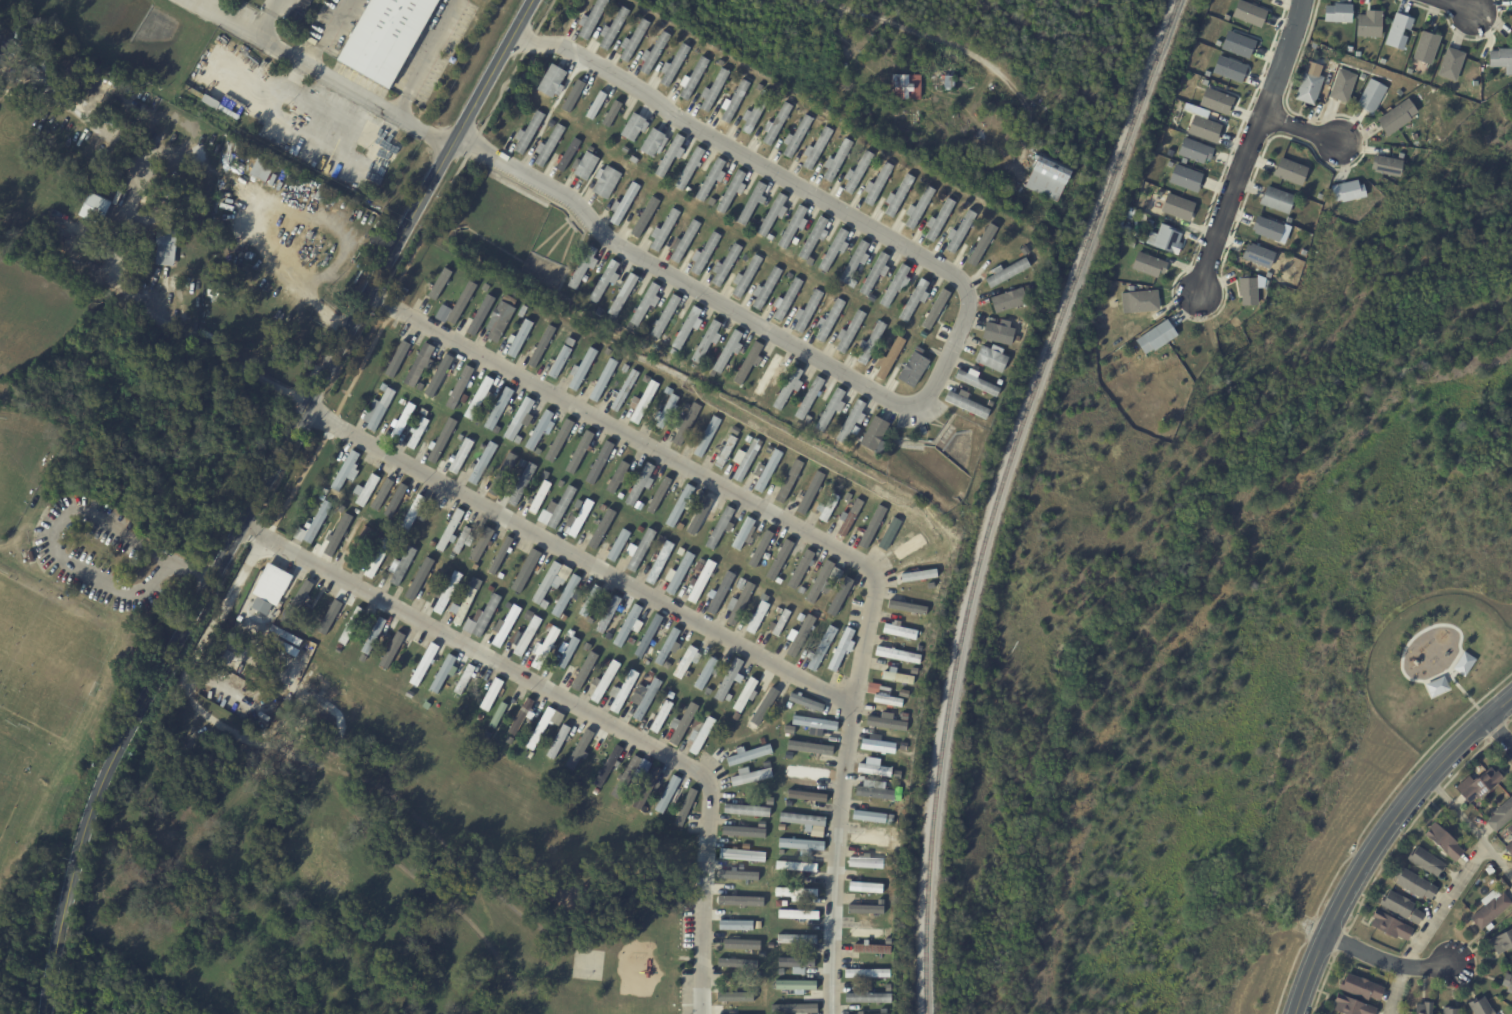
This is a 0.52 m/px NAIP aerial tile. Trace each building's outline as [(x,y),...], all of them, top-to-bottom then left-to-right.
[(338,60),(371,0),(439,0),(391,87),(390,89),(338,60)] [(587,18),(596,0),(608,0),(585,41),(577,36),(582,27),(577,25),(582,15),(587,18)] [(1267,10),(1240,0),(1237,0),(1231,16),(1260,27),(1267,10)] [(1323,23),(1323,7),(1333,8),(1333,5),(1351,6),(1350,24),(1323,23)] [(630,11),(606,51),(598,47),(604,38),(599,35),(604,26),(609,29),(622,7),(630,11)] [(1355,11),(1355,36),(1380,37),(1380,12),(1355,11)] [(1401,50),(1407,33),(1408,33),(1413,18),(1394,12),(1383,44),(1401,50)] [(650,23),(626,63),(619,58),(625,49),(620,46),(625,38),(630,41),(643,19),(650,23)] [(1255,41),(1227,29),(1220,48),(1248,59),(1255,41)] [(1411,58),(1430,65),(1439,36),(1421,30),(1411,58)] [(670,35),(647,75),(639,70),(645,61),(640,58),(645,50),(650,53),(663,31),(670,35)] [(690,48),(667,88),(659,83),(665,74),(660,71),(666,62),(670,65),(683,43),(690,48)] [(1436,75),(1454,81),(1464,53),(1446,46),(1436,75)] [(1504,66),(1504,75),(1511,75),(1511,67),(1511,49),(1487,49),(1488,67),(1504,66)] [(1241,82),(1246,64),(1217,56),(1211,73),(1241,82)] [(710,61),(687,101),(679,96),(684,88),(680,85),(684,76),(689,79),(702,57),(710,61)] [(64,65),(58,76),(48,70),(54,60),(64,65)] [(557,67),(565,72),(558,84),(563,87),(558,96),(554,93),(550,98),(535,89),(550,63),(557,67)] [(1327,96),(1346,103),(1357,74),(1338,67),(1327,96)] [(730,72),(707,113),(699,109),(704,100),(700,97),(705,88),(709,91),(722,68),(730,72)] [(1310,73),(1323,78),(1313,106),(1294,100),(1304,71),(1310,73)] [(920,74),(919,99),(906,99),(888,99),(888,86),(890,86),(890,73),(920,74)] [(947,88),(939,88),(940,76),(951,76),(951,88),(947,88)] [(585,83),(577,79),(563,108),(571,111),(585,83)] [(750,84),(728,124),(721,119),(725,111),(720,108),(725,99),(730,102),(742,79),(750,84)] [(1386,91),(1372,115),(1355,106),(1371,79),(1387,88),(1386,91)] [(1234,97),(1205,86),(1198,104),(1226,116),(1234,97)] [(585,116),(592,120),(606,94),(599,90),(585,116)] [(771,95),(748,135),(741,131),(746,122),(741,119),(746,111),(750,113),(763,90),(771,95)] [(242,117),(240,121),(221,110),(220,111),(205,102),(209,95),(225,104),(224,106),(242,117)] [(609,127),(620,103),(613,99),(601,124),(609,127)] [(1382,130),(1376,121),(1408,99),(1417,113),(1409,119),(1410,120),(1386,136),(1382,130)] [(792,107),(769,148),(761,143),(767,134),(763,131),(768,123),(772,125),(785,103),(792,107)] [(1186,133),(1215,143),(1221,124),(1205,119),(1208,111),(1187,104),(1185,110),(1193,113),(1186,133)] [(545,115),(522,155),(514,150),(519,141),(515,139),(520,130),(525,133),(538,111),(545,115)] [(638,116),(645,121),(648,123),(643,132),(639,130),(632,142),(620,135),(633,113),(638,116)] [(813,119),(790,160),(782,155),(787,146),(782,143),(788,134),(793,137),(805,114),(813,119)] [(566,128),(542,167),(535,163),(540,154),(536,151),(541,143),(545,145),(558,123),(566,128)] [(833,131),(809,171),(802,167),(807,158),(802,155),(808,146),(812,149),(826,126),(833,131)] [(656,131),(664,136),(663,137),(666,139),(661,148),(657,146),(650,158),(637,150),(651,128),(656,131)] [(684,139),(680,147),(684,150),(679,159),(675,157),(662,179),(654,174),(677,134),(684,139)] [(582,141),(562,172),(556,168),(575,137),(582,141)] [(1205,164),(1211,147),(1182,137),(1176,155),(1205,164)] [(853,143),(831,184),(822,179),(828,169),(823,166),(828,158),(833,161),(845,139),(853,143)] [(704,152),(698,163),(701,164),(699,168),(696,166),(681,193),(673,188),(697,147),(704,152)] [(874,156),(851,196),(843,191),(866,151),(874,156)] [(599,159),(586,181),(574,174),(576,170),(572,167),(577,159),(581,161),(587,152),(599,159)] [(1401,160),(1372,154),(1370,169),(1399,174),(1401,160)] [(1300,185),(1307,167),(1279,156),(1272,175),(1300,185)] [(249,175),(265,182),(272,165),(256,157),(249,175)] [(1055,203),(1023,188),(1032,171),(1030,170),(1036,158),(1069,174),(1055,203)] [(725,163),(720,172),(725,174),(720,183),(715,180),(702,203),(694,199),(718,159),(725,163)] [(893,166),(871,207),(863,202),(868,193),(864,191),(869,182),(873,185),(886,162),(893,166)] [(1168,184),(1197,191),(1202,172),(1172,165),(1168,184)] [(621,176),(605,201),(591,193),(598,182),(593,179),(599,170),(602,172),(606,167),(621,176)] [(909,167),(916,171),(913,178),(906,174),(909,167)] [(745,175),(740,184),(745,187),(740,195),(735,192),(722,215),(715,210),(738,171),(745,175)] [(914,180),(892,220),(883,215),(888,206),(885,204),(890,195),(895,198),(907,176),(914,180)] [(1333,203),(1363,196),(1359,178),(1329,185),(1333,203)] [(640,186),(617,226),(609,221),(615,212),(610,210),(615,202),(620,204),(633,182),(640,186)] [(766,187),(760,197),(765,199),(761,205),(757,202),(743,227),(735,222),(758,182),(766,187)] [(935,190),(912,230),(905,226),(928,186),(935,190)] [(1266,187),(1294,197),(1287,215),(1258,204),(1261,197),(1262,197),(1266,187)] [(113,201),(103,222),(81,212),(91,191),(113,201)] [(1160,212),(1189,221),(1195,202),(1166,193),(1160,212)] [(170,202),(162,212),(151,204),(159,194),(170,202)] [(787,198),(782,207),(786,210),(781,218),(777,216),(764,239),(756,234),(779,194),(787,198)] [(653,210),(635,241),(627,236),(632,227),(628,224),(633,215),(638,217),(651,195),(659,200),(653,210)] [(706,203),(709,197),(714,200),(711,206),(706,203)] [(956,202),(933,242),(925,238),(931,228),(927,226),(932,217),(936,220),(949,198),(956,202)] [(969,204),(965,210),(961,207),(965,201),(969,204)] [(807,210),(802,219),(807,222),(802,231),(797,228),(785,251),(777,246),(800,206),(807,210)] [(681,212),(658,252),(650,248),(655,239),(651,236),(656,228),(661,231),(673,208),(681,212)] [(971,223),(954,255),(945,250),(950,240),(946,238),(951,229),(956,231),(968,209),(976,214),(971,223)] [(1283,225),(1256,215),(1250,231),(1277,241),(1283,225)] [(827,222),(822,231),(827,233),(822,242),(818,239),(805,262),(797,258),(820,218),(827,222)] [(701,224),(678,264),(670,259),(675,250),(672,248),(678,239),(681,240),(693,219),(701,224)] [(998,228),(977,264),(963,256),(984,220),(998,228)] [(1180,234),(1181,235),(1177,243),(1181,244),(1176,256),(1152,247),(1161,224),(1175,230),(1174,232),(1180,234)] [(848,234),(843,242),(847,245),(842,254),(838,251),(825,274),(817,269),(840,229),(848,234)] [(721,236),(698,276),(691,272),(696,262),(691,259),(696,251),(701,254),(714,231),(721,236)] [(176,233),(173,267),(155,266),(158,232),(176,233)] [(869,245),(864,254),(868,257),(863,265),(858,263),(846,285),(839,281),(861,241),(869,245)] [(1274,252),(1246,242),(1240,258),(1268,268),(1274,252)] [(743,248),(719,287),(712,283),(717,274),(712,272),(718,263),(722,266),(735,243),(743,248)] [(1165,261),(1136,251),(1130,269),(1159,278),(1165,261)] [(888,257),(883,266),(887,268),(883,276),(879,274),(866,297),(858,293),(881,253),(888,257)] [(763,259),(739,299),(731,294),(755,255),(763,259)] [(815,258),(811,264),(807,261),(811,255),(815,258)] [(1028,266),(1029,268),(988,289),(984,281),(993,276),(990,271),(999,267),(1001,271),(1024,259),(1028,266)] [(611,260),(619,264),(614,273),(618,276),(613,284),(609,282),(596,303),(588,299),(611,260)] [(908,268),(903,277),(908,280),(903,288),(899,286),(886,308),(878,304),(901,264),(908,268)] [(456,269),(452,275),(447,272),(451,266),(456,269)] [(751,307),(750,307),(774,266),(782,270),(758,312),(751,307)] [(607,312),(631,273),(638,277),(633,285),(639,289),(634,297),(628,293),(614,316),(607,312)] [(450,278),(436,305),(429,302),(432,296),(427,294),(431,286),(436,289),(444,274),(450,278)] [(803,281),(780,322),(773,318),(778,309),(773,306),(778,298),(782,300),(795,277),(803,281)] [(1239,305),(1256,304),(1256,277),(1238,278),(1239,305)] [(477,282),(456,322),(447,317),(453,306),(449,304),(456,291),(461,294),(469,278),(477,282)] [(928,283),(923,292),(928,294),(923,304),(918,301),(905,324),(897,319),(920,278),(928,283)] [(659,287),(654,296),(659,299),(654,307),(650,304),(636,326),(629,322),(652,283),(659,287)] [(398,284),(406,289),(400,300),(391,295),(398,284)] [(927,331),(920,327),(943,287),(951,292),(946,301),(950,304),(945,312),(941,310),(928,331),(927,331)] [(991,302),(990,299),(1022,288),(1027,304),(996,315),(991,302)] [(819,301),(801,334),(793,330),(798,320),(793,318),(798,308),(803,311),(815,289),(823,293),(819,301)] [(1122,313),(1158,309),(1156,289),(1120,293),(1122,313)] [(236,309),(247,291),(253,294),(242,313),(236,309)] [(495,297),(473,336),(465,331),(487,292),(495,297)] [(505,294),(516,300),(513,306),(502,300),(505,294)] [(680,299),(657,339),(650,334),(673,295),(680,299)] [(845,303),(823,343),(816,339),(821,329),(817,327),(821,319),(825,321),(837,298),(845,303)] [(514,309),(499,337),(502,338),(499,343),(487,337),(490,331),(485,328),(499,301),(514,309)] [(444,322),(450,308),(440,304),(434,318),(444,322)] [(526,307),(521,317),(516,315),(521,304),(526,307)] [(701,310),(697,318),(702,321),(697,330),(692,327),(678,351),(670,346),(693,306),(701,310)] [(865,314),(843,354),(835,350),(840,341),(836,338),(840,330),(845,332),(857,310),(865,314)] [(608,314),(614,318),(611,322),(605,318),(608,314)] [(550,319),(547,324),(541,321),(544,316),(550,319)] [(534,323),(516,358),(507,354),(514,340),(507,336),(512,326),(519,330),(525,319),(534,323)] [(721,324),(716,333),(721,336),(716,345),(711,342),(698,364),(690,359),(713,319),(721,324)] [(1010,346),(981,339),(985,323),(999,326),(1000,320),(1010,323),(1009,328),(1014,330),(1010,346)] [(1170,326),(1177,337),(1153,353),(1152,351),(1144,356),(1134,342),(1166,320),(1170,326)] [(627,321),(632,324),(629,330),(624,327),(627,321)] [(886,325),(865,365),(857,361),(862,352),(858,350),(862,341),(866,343),(878,321),(886,325)] [(933,337),(944,342),(951,327),(939,322),(933,337)] [(742,334),(737,342),(742,345),(737,354),(733,351),(720,373),(712,369),(735,330),(742,334)] [(546,353),(543,352),(534,369),(526,365),(533,351),(530,349),(534,340),(539,342),(543,333),(551,337),(546,347),(550,350),(548,354),(546,353)] [(566,336),(575,341),(572,347),(563,342),(566,336)] [(876,377),(898,337),(906,341),(884,381),(876,377)] [(504,341),(509,344),(504,353),(496,349),(501,339),(504,341)] [(405,342),(409,343),(405,351),(410,354),(407,361),(402,358),(391,378),(384,374),(402,340),(405,342)] [(763,345),(757,356),(762,359),(757,367),(752,364),(740,384),(733,380),(755,341),(763,345)] [(432,347),(434,348),(412,388),(402,383),(425,343),(432,347)] [(572,350),(557,380),(548,375),(563,345),(572,350)] [(988,348),(1008,358),(1001,373),(974,361),(981,345),(988,348)] [(916,346),(923,351),(920,355),(914,351),(916,346)] [(569,387),(574,377),(570,374),(575,366),(579,368),(590,348),(598,352),(576,391),(569,387)] [(927,365),(913,389),(897,379),(913,352),(929,362),(927,365)] [(783,357),(778,366),(783,369),(778,377),(773,374),(760,396),(752,392),(776,353),(783,357)] [(453,358),(447,369),(452,372),(442,391),(437,389),(431,399),(424,395),(446,354),(453,358)] [(589,398),(610,358),(618,362),(597,402),(589,398)] [(474,370),(454,410),(445,406),(450,396),(446,394),(449,388),(453,390),(466,365),(474,370)] [(802,371),(797,380),(802,383),(797,392),(792,389),(779,411),(771,407),(794,366),(802,371)] [(996,397),(955,377),(959,369),(968,374),(970,369),(979,373),(977,378),(1000,389),(996,397)] [(639,373),(617,414),(611,410),(633,370),(639,373)] [(824,393),(824,394),(820,402),(814,398),(801,420),(794,416),(817,376),(824,381),(818,390),(824,393)] [(472,421),(464,417),(485,377),(493,381),(472,421)] [(659,384),(639,425),(630,420),(636,410),(630,407),(635,397),(640,400),(651,380),(659,384)] [(497,383),(502,386),(497,396),(489,392),(494,382),(497,383)] [(366,428),(363,427),(365,423),(360,420),(371,398),(377,401),(384,386),(393,391),(372,432),(366,428)] [(514,391),(492,432),(484,427),(506,387),(514,391)] [(845,392),(839,401),(844,404),(840,412),(835,409),(823,431),(815,427),(837,388),(845,392)] [(967,393),(969,394),(966,400),(989,410),(984,420),(943,400),(948,391),(958,395),(960,390),(967,393)] [(492,394),(494,396),(492,401),(485,398),(488,392),(492,394)] [(653,430),(673,393),(681,397),(660,437),(652,432),(653,430)] [(533,403),(528,413),(533,415),(529,423),(524,421),(513,444),(505,439),(525,399),(533,403)] [(865,404),(860,413),(865,416),(860,425),(855,422),(843,444),(835,440),(857,399),(865,404)] [(416,406),(397,441),(390,438),(395,429),(387,425),(389,422),(390,422),(395,414),(401,417),(409,402),(416,406)] [(703,408),(681,447),(673,442),(680,431),(674,427),(678,421),(684,424),(695,403),(703,408)] [(554,414),(550,421),(556,424),(550,436),(543,432),(533,452),(525,447),(546,410),(554,414)] [(449,431),(445,439),(439,435),(426,459),(418,454),(439,414),(447,418),(442,428),(449,431)] [(802,420),(805,415),(810,418),(807,423),(802,420)] [(878,418),(887,423),(878,439),(884,442),(878,454),(857,442),(873,415),(878,418)] [(428,420),(413,450),(406,446),(420,416),(428,420)] [(426,459),(436,464),(454,420),(445,416),(431,450),(430,450),(426,459)] [(562,421),(564,421),(561,426),(551,420),(554,416),(562,421)] [(696,452),(716,416),(723,421),(702,457),(695,453),(696,452)] [(568,424),(574,426),(571,431),(577,434),(574,440),(568,437),(561,452),(553,448),(566,423),(568,424)] [(921,435),(919,428),(924,426),(927,433),(921,435)] [(735,427),(741,431),(738,436),(732,432),(735,427)] [(594,435),(577,468),(570,464),(586,432),(594,435)] [(739,439),(722,468),(716,465),(732,435),(739,439)] [(474,443),(457,475),(449,471),(466,438),(474,443)] [(514,445),(517,438),(522,441),(519,448),(514,445)] [(764,443),(741,483),(734,478),(741,465),(734,461),(740,450),(747,454),(756,438),(764,443)] [(615,445),(608,458),(614,461),(606,476),(600,473),(594,485),(586,481),(607,441),(615,445)] [(498,446),(475,485),(468,481),(475,470),(469,467),(474,459),(479,462),(490,442),(498,446)] [(541,451),(538,456),(533,452),(536,448),(541,451)] [(785,454),(780,463),(783,465),(781,469),(778,467),(763,493),(755,488),(761,478),(755,474),(766,455),(772,459),(778,449),(785,454)] [(351,451),(358,455),(353,465),(357,467),(354,471),(358,473),(353,482),(346,478),(337,494),(329,489),(350,450),(351,451)] [(757,476),(769,456),(763,453),(752,473),(757,476)] [(513,462),(494,496),(487,492),(490,486),(485,484),(488,478),(494,481),(506,458),(513,462)] [(630,465),(626,473),(630,475),(625,484),(620,482),(613,494),(606,490),(622,461),(630,465)] [(507,503),(527,463),(534,467),(514,507),(507,503)] [(654,467),(648,478),(653,480),(648,489),(644,487),(633,507),(625,502),(647,463),(654,467)] [(802,468),(782,503),(775,499),(781,489),(778,487),(782,479),(786,481),(794,464),(802,468)] [(544,471),(549,473),(546,479),(541,477),(544,471)] [(378,479),(366,499),(367,500),(363,508),(352,502),(357,494),(351,491),(355,484),(361,488),(369,473),(378,479)] [(796,513),(803,500),(798,497),(801,492),(806,495),(818,474),(826,478),(821,488),(825,490),(823,494),(818,491),(804,517),(796,513)] [(809,475),(813,477),(809,484),(805,482),(809,475)] [(388,478),(396,483),(394,485),(393,484),(391,488),(394,490),(390,498),(386,496),(378,511),(369,506),(385,477),(388,478)] [(514,480),(509,489),(504,486),(508,477),(514,480)] [(410,484),(390,524),(381,520),(402,479),(410,484)] [(672,483),(653,517),(646,514),(665,479),(672,483)] [(551,484),(536,514),(529,510),(531,506),(527,504),(530,498),(534,501),(545,481),(551,484)] [(695,489),(689,499),(694,502),(689,510),(684,507),(673,528),(664,523),(686,484),(695,489)] [(576,489),(555,530),(539,521),(544,510),(546,511),(551,502),(557,505),(568,485),(576,489)] [(713,495),(717,497),(710,509),(717,512),(711,522),(705,519),(695,537),(687,532),(709,493),(713,495)] [(840,498),(826,523),(819,519),(823,513),(817,509),(820,504),(826,507),(833,494),(840,498)] [(416,497),(423,501),(406,532),(398,528),(415,496),(416,497)] [(594,502),(575,538),(568,535),(571,528),(565,524),(570,515),(576,518),(587,498),(594,502)] [(865,502),(845,536),(838,533),(845,521),(841,518),(843,514),(847,516),(858,498),(865,502)] [(332,505),(310,544),(303,540),(324,501),(332,505)] [(602,507),(598,515),(593,512),(597,505),(602,507)] [(735,511),(736,511),(729,523),(735,526),(731,533),(725,530),(714,551),(706,546),(728,507),(735,511)] [(456,509),(463,512),(452,534),(456,537),(453,543),(448,541),(442,553),(435,550),(456,509)] [(858,544),(877,510),(884,514),(864,548),(858,544)] [(352,516),(331,557),(323,552),(329,541),(324,538),(331,525),(336,528),(344,512),(352,516)] [(612,516),(594,551),(587,547),(590,541),(584,538),(589,529),(595,532),(605,512),(612,516)] [(419,513),(425,517),(422,522),(416,518),(419,513)] [(356,516),(364,519),(360,527),(352,524),(356,516)] [(880,545),(898,516),(906,521),(888,550),(880,545)] [(753,521),(756,522),(753,527),(757,529),(754,535),(750,533),(740,551),(732,547),(748,518),(753,521)] [(372,527),(351,567),(343,563),(364,523),(372,527)] [(496,529),(475,570),(467,565),(488,525),(496,529)] [(293,538),(292,537),(297,527),(304,531),(299,541),(293,538)] [(469,528),(471,530),(468,535),(474,538),(469,547),(464,544),(459,555),(452,552),(465,527),(469,528)] [(631,533),(614,562),(606,557),(623,528),(631,533)] [(656,532),(635,572),(627,568),(634,557),(627,553),(631,544),(638,548),(649,528),(656,532)] [(775,533),(757,566),(750,563),(768,529),(775,533)] [(878,537),(883,530),(886,532),(881,539),(878,537)] [(511,537),(512,538),(505,552),(509,554),(505,564),(500,562),(492,577),(485,574),(505,534),(511,537)] [(658,535),(664,539),(661,543),(655,540),(658,535)] [(897,558),(894,552),(923,535),(927,542),(898,560),(897,558)] [(386,552),(372,579),(365,576),(370,565),(366,563),(370,555),(375,557),(386,536),(393,539),(386,552)] [(796,544),(792,551),(798,555),(793,564),(787,561),(777,579),(769,575),(788,539),(796,544)] [(674,544),(654,585),(645,581),(655,562),(651,559),(654,553),(658,555),(666,540),(674,544)] [(417,550),(398,586),(389,582),(395,571),(390,569),(395,559),(401,562),(409,546),(417,550)] [(816,551),(809,565),(813,568),(810,575),(805,572),(795,591),(787,587),(809,547),(816,551)] [(14,551),(23,556),(21,562),(11,558),(14,551)] [(694,555),(674,594),(666,590),(686,551),(694,555)] [(35,561),(36,562),(30,564),(26,554),(32,552),(35,561)] [(436,556),(415,596),(406,592),(427,552),(436,556)] [(541,556),(537,565),(541,567),(538,573),(534,570),(523,592),(514,587),(533,552),(541,556)] [(716,562),(695,604),(685,599),(691,586),(685,582),(689,574),(697,578),(707,558),(716,562)] [(835,562),(812,602),(805,598),(828,558),(835,562)] [(531,601),(553,562),(561,567),(564,562),(572,566),(561,585),(559,583),(555,589),(550,586),(538,606),(531,601)] [(702,565),(698,572),(693,569),(696,562),(702,565)] [(924,563),(933,562),(935,580),(900,583),(898,565),(909,565),(909,563),(922,562),(922,563),(924,563)] [(273,563),(297,576),(287,595),(285,594),(279,606),(256,593),(273,563)] [(500,566),(505,569),(502,575),(497,572),(500,566)] [(433,567),(438,570),(435,575),(430,572),(433,567)] [(432,612),(454,571),(462,576),(440,616),(432,612)] [(736,575),(714,615),(707,611),(728,571),(736,575)] [(581,578),(559,618),(551,613),(573,573),(581,578)] [(852,595),(847,603),(841,599),(829,620),(821,615),(844,576),(852,581),(846,591),(852,595)] [(472,577),(482,581),(478,590),(468,586),(472,577)] [(744,580),(740,590),(735,587),(739,578),(744,580)] [(304,579),(317,588),(294,627),(280,619),(303,579),(304,579)] [(754,585),(734,627),(726,623),(729,616),(724,614),(733,594),(739,597),(746,582),(754,585)] [(601,588),(602,588),(585,617),(578,613),(594,584),(601,588)] [(476,590),(459,626),(452,622),(456,614),(448,611),(452,604),(459,608),(469,587),(476,590)] [(324,593),(329,596),(326,603),(321,600),(324,593)] [(501,597),(479,637),(472,633),(494,593),(501,597)] [(820,593),(825,596),(822,601),(817,598),(820,593)] [(913,596),(912,603),(932,607),(931,617),(885,610),(887,599),(898,601),(899,594),(913,596)] [(620,600),(622,600),(603,634),(595,630),(614,596),(620,600)] [(543,600),(548,604),(545,610),(539,606),(543,600)] [(770,605),(754,635),(746,630),(749,624),(745,622),(749,613),(754,615),(762,600),(770,605)] [(521,609),(499,648),(491,643),(498,632),(494,630),(501,616),(506,619),(514,604),(521,609)] [(642,609),(636,619),(643,623),(637,634),(630,631),(620,649),(612,644),(634,605),(642,609)] [(343,611),(331,638),(324,634),(327,627),(321,625),(324,619),(329,621),(335,607),(343,611)] [(358,607),(364,611),(346,646),(339,642),(357,607),(358,607)] [(480,612),(475,621),(470,619),(475,609),(480,612)] [(531,612),(527,620),(521,617),(526,609),(531,612)] [(790,612),(778,636),(771,633),(772,631),(768,628),(771,622),(776,625),(784,609),(790,612)] [(663,617),(663,618),(641,658),(634,654),(656,614),(663,617)] [(816,618),(794,658),(786,654),(793,642),(788,639),(792,630),(798,634),(809,614),(816,618)] [(542,619),(520,657),(513,653),(517,646),(513,643),(520,632),(523,634),(534,615),(542,619)] [(312,616),(318,620),(315,627),(308,623),(312,616)] [(386,623),(368,656),(361,652),(379,617),(387,621),(386,623)] [(474,623),(469,632),(461,627),(466,618),(474,623)] [(898,622),(901,622),(900,627),(919,631),(917,640),(883,633),(885,624),(892,625),(892,623),(895,623),(895,621),(898,622)] [(561,630),(538,670),(531,665),(537,654),(532,652),(537,643),(541,646),(553,626),(561,630)] [(837,629),(815,671),(808,667),(812,660),(807,657),(811,649),(816,653),(830,626),(837,629)] [(406,630),(408,631),(402,643),(406,645),(401,654),(397,652),(387,670),(379,666),(401,627),(406,630)] [(850,641),(856,644),(851,654),(845,652),(835,673),(826,669),(847,627),(855,631),(850,641)] [(680,632),(674,643),(680,646),(675,653),(670,650),(661,667),(654,663),(674,628),(680,632)] [(313,633),(310,640),(302,636),(305,629),(313,633)] [(268,635),(301,652),(297,658),(265,642),(268,635)] [(579,640),(563,669),(556,665),(563,654),(557,651),(562,642),(568,644),(572,636),(579,640)] [(629,637),(634,640),(631,645),(626,642),(629,637)] [(600,650),(578,690),(570,686),(593,646),(600,650)] [(697,651),(695,653),(700,656),(695,664),(690,661),(680,680),(672,676),(689,646),(697,651)] [(892,649),(922,655),(920,664),(874,655),(875,646),(892,649)] [(264,650),(301,663),(299,669),(293,667),(293,668),(261,657),(264,650)] [(454,653),(458,655),(436,696),(428,691),(451,651),(454,653)] [(1459,672),(1453,668),(1464,651),(1477,660),(1465,677),(1459,672)] [(432,655),(436,657),(433,662),(435,663),(433,667),(431,666),(420,686),(412,682),(417,675),(412,672),(415,667),(420,670),(429,653),(432,655)] [(609,660),(606,666),(601,662),(604,657),(609,660)] [(619,663),(596,703),(588,698),(589,697),(580,692),(591,673),(600,679),(612,658),(619,663)] [(717,663),(715,667),(719,670),(716,677),(711,674),(701,692),(693,687),(709,658),(717,663)] [(743,662),(737,674),(743,677),(739,685),(733,681),(721,703),(713,699),(734,658),(743,662)] [(665,661),(670,664),(668,669),(662,666),(665,661)] [(474,672),(480,675),(475,684),(468,680),(460,696),(454,692),(469,664),(475,667),(473,671),(474,672)] [(247,677),(252,667),(257,669),(259,666),(284,680),(276,694),(260,685),(259,686),(246,679),(247,677)] [(895,667),(899,668),(898,674),(915,677),(914,684),(884,679),(885,672),(889,673),(891,666),(895,667)] [(614,699),(608,696),(612,687),(619,690),(626,677),(620,674),(623,669),(629,672),(631,670),(639,674),(618,716),(608,710),(614,699)] [(573,674),(567,685),(560,681),(566,670),(573,674)] [(648,670),(653,674),(651,678),(645,674),(648,670)] [(759,681),(756,687),(761,689),(758,694),(752,691),(739,715),(732,711),(752,677),(759,681)] [(1425,685),(1444,677),(1450,691),(1431,699),(1425,685)] [(662,682),(640,721),(633,717),(639,705),(631,700),(639,684),(649,690),(655,678),(662,682)] [(503,682),(503,683),(489,712),(480,707),(495,679),(503,682)] [(866,692),(868,683),(877,684),(876,694),(866,692)] [(775,690),(777,691),(772,701),(775,702),(771,708),(768,706),(754,730),(746,725),(769,686),(775,690)] [(514,689),(515,690),(500,719),(495,716),(510,687),(514,689)] [(901,690),(910,691),(908,698),(899,696),(901,690)] [(822,711),(821,713),(788,701),(790,693),(824,705),(822,711)] [(877,695),(904,699),(903,707),(874,702),(875,695),(877,695)] [(523,698),(524,699),(520,706),(514,703),(517,696),(523,698)] [(535,702),(544,707),(536,723),(526,717),(516,736),(508,732),(527,697),(535,702)] [(673,704),(657,733),(650,729),(666,700),(673,704)] [(507,704),(500,701),(488,725),(494,728),(507,704)] [(699,706),(677,746),(669,742),(676,729),(670,726),(675,718),(681,721),(691,702),(699,706)] [(529,748),(551,708),(568,717),(562,728),(558,726),(556,729),(551,726),(536,752),(529,748)] [(480,713),(485,717),(481,722),(476,719),(480,713)] [(905,731),(863,725),(864,717),(879,718),(880,713),(887,714),(886,719),(906,722),(905,731)] [(836,731),(823,728),(821,736),(810,734),(811,727),(791,724),(793,715),(838,722),(836,731)] [(715,720),(696,755),(689,751),(692,745),(687,742),(694,730),(690,729),(696,719),(704,724),(708,716),(715,720)] [(574,721),(575,721),(559,749),(553,745),(568,718),(574,721)] [(785,726),(795,727),(794,734),(785,733),(785,726)] [(566,767),(575,771),(592,731),(582,727),(566,767)] [(873,734),(881,735),(880,742),(896,744),(895,753),(862,748),(863,740),(870,741),(871,734),(873,734)] [(610,741),(613,742),(600,767),(594,763),(595,762),(589,759),(592,753),(598,756),(606,739),(610,741)] [(834,756),(788,751),(790,742),(835,748),(834,756)] [(623,749),(616,761),(620,764),(617,768),(614,766),(601,789),(594,785),(616,745),(623,749)] [(731,757),(770,745),(772,753),(729,767),(727,758),(731,757)] [(643,759),(651,764),(646,774),(643,773),(634,790),(628,786),(620,799),(612,794),(635,755),(643,759)] [(868,758),(873,759),(873,761),(879,761),(879,766),(892,768),(890,777),(856,772),(858,763),(866,765),(867,758),(868,758)] [(820,784),(819,788),(809,787),(810,778),(787,775),(788,766),(834,771),(833,780),(820,779),(820,784)] [(749,770),(749,774),(771,769),(773,776),(733,786),(731,779),(740,777),(738,770),(748,767),(749,770)] [(1498,769),(1504,776),(1502,777),(1503,778),(1479,799),(1477,796),(1468,804),(1459,794),(1490,767),(1494,773),(1498,769)] [(660,772),(655,783),(661,786),(655,796),(650,793),(641,810),(634,807),(654,768),(661,771),(660,772)] [(894,770),(901,771),(900,779),(893,778),(894,770)] [(678,783),(676,788),(679,790),(672,805),(669,804),(663,814),(655,810),(672,775),(680,779),(678,783)] [(873,781),(883,782),(882,788),(902,791),(901,801),(854,796),(856,786),(862,787),(863,780),(873,781)] [(597,788),(601,791),(597,796),(593,793),(597,788)] [(698,792),(683,829),(675,826),(691,789),(698,792)] [(818,802),(815,802),(815,810),(805,809),(806,801),(784,799),(785,791),(824,795),(823,803),(818,802)] [(1492,813),(1511,796),(1511,818),(1495,833),(1485,822),(1493,815),(1492,813)] [(738,798),(751,799),(751,806),(757,807),(757,813),(722,811),(723,804),(735,805),(736,798),(738,798)] [(868,812),(888,814),(887,823),(854,819),(855,811),(868,812)] [(781,813),(826,818),(825,826),(813,825),(812,832),(805,831),(805,825),(780,822),(781,813)] [(1453,840),(1457,843),(1456,845),(1464,852),(1454,862),(1423,834),(1433,822),(1453,840)] [(730,826),(768,829),(768,837),(722,834),(723,826),(730,826)] [(828,828),(827,837),(815,836),(815,827),(828,828)] [(861,827),(872,828),(872,834),(865,834),(865,835),(888,837),(887,845),(850,842),(851,834),(858,834),(859,827),(861,827)] [(823,850),(810,850),(810,856),(799,855),(800,849),(778,847),(779,838),(825,842),(824,851),(823,850)] [(1503,848),(1511,841),(1511,859),(1511,857),(1503,848)] [(1445,867),(1436,880),(1407,859),(1411,853),(1412,854),(1417,846),(1446,866),(1445,867)] [(730,849),(766,852),(765,861),(719,857),(720,848),(730,849)] [(867,851),(881,852),(881,859),(883,859),(882,868),(848,866),(848,858),(858,858),(858,851),(867,851)] [(818,873),(807,872),(807,881),(790,880),(791,871),(772,870),(773,861),(819,864),(818,873)] [(727,864),(737,865),(737,867),(746,868),(745,880),(718,878),(719,871),(725,871),(726,864),(727,864)] [(1437,889),(1430,901),(1423,897),(1421,899),(1395,883),(1397,880),(1394,878),(1400,867),(1437,889)] [(860,883),(847,882),(848,870),(861,872),(861,877),(877,878),(876,884),(860,883)] [(882,891),(848,889),(848,883),(883,885),(882,891)] [(818,889),(817,898),(775,897),(775,888),(818,889)] [(1504,894),(1511,903),(1480,930),(1476,925),(1475,926),(1469,919),(1484,906),(1480,901),(1494,889),(1500,896),(1503,893),(1504,894)] [(1423,914),(1417,926),(1378,905),(1383,896),(1385,897),(1389,891),(1401,897),(1402,897),(1409,901),(1408,902),(1415,905),(1413,908),(1424,914),(1423,914)] [(716,904),(763,906),(763,896),(716,895),(716,904)] [(847,905),(881,905),(881,913),(847,913),(847,905)] [(819,912),(818,920),(778,918),(779,910),(819,912)] [(1412,929),(1406,942),(1396,937),(1395,940),(1369,926),(1372,919),(1371,918),(1375,910),(1412,929)] [(744,921),(753,921),(752,930),(719,929),(719,920),(723,921),(723,914),(733,915),(733,921),(744,921)] [(881,937),(850,937),(850,929),(861,929),(861,923),(875,923),(874,929),(882,930),(881,937)] [(1487,941),(1511,928),(1511,948),(1497,956),(1493,949),(1491,950),(1487,941)] [(816,936),(816,944),(808,944),(808,950),(797,949),(797,944),(777,943),(777,934),(816,936)] [(761,950),(724,950),(724,941),(735,942),(735,935),(762,935),(761,950)] [(862,945),(890,947),(889,955),(852,954),(853,945),(862,945)] [(729,952),(729,958),(751,959),(750,968),(716,966),(716,957),(720,957),(721,952),(729,952)] [(814,968),(781,967),(781,959),(814,959),(814,968)] [(871,963),(871,970),(893,970),(893,978),(843,978),(843,970),(862,970),(862,962),(871,962),(871,963)] [(1383,990),(1379,1001),(1369,998),(1368,1001),(1338,990),(1341,981),(1344,982),(1347,974),(1360,979),(1360,978),(1368,981),(1368,982),(1384,988),(1383,990)] [(1505,974),(1511,976),(1511,995),(1506,993),(1507,988),(1501,986),(1505,974)] [(815,990),(815,991),(800,990),(800,993),(795,993),(795,990),(775,990),(775,982),(815,983),(815,990)] [(844,1003),(844,994),(856,994),(856,989),(865,989),(865,994),(891,994),(891,1003),(844,1003)] [(747,1001),(716,1001),(716,992),(748,993),(747,1001)] [(1376,1009),(1374,1013),(1340,1013),(1333,1011),(1336,1003),(1333,1002),(1336,993),(1376,1009)] [(1491,1009),(1494,1013),(1472,1013),(1467,1005),(1476,999),(1477,1002),(1483,998),(1491,1010),(1491,1009)] [(1432,1003),(1432,1013),(1414,1013),(1414,1005),(1422,1005),(1422,1003),(1424,1003),(1432,1003)] [(724,1004),(712,1004),(712,1013),(724,1013),(724,1004)] [(818,1013),(809,1013),(778,1013),(778,1007),(817,1006),(818,1013)]
